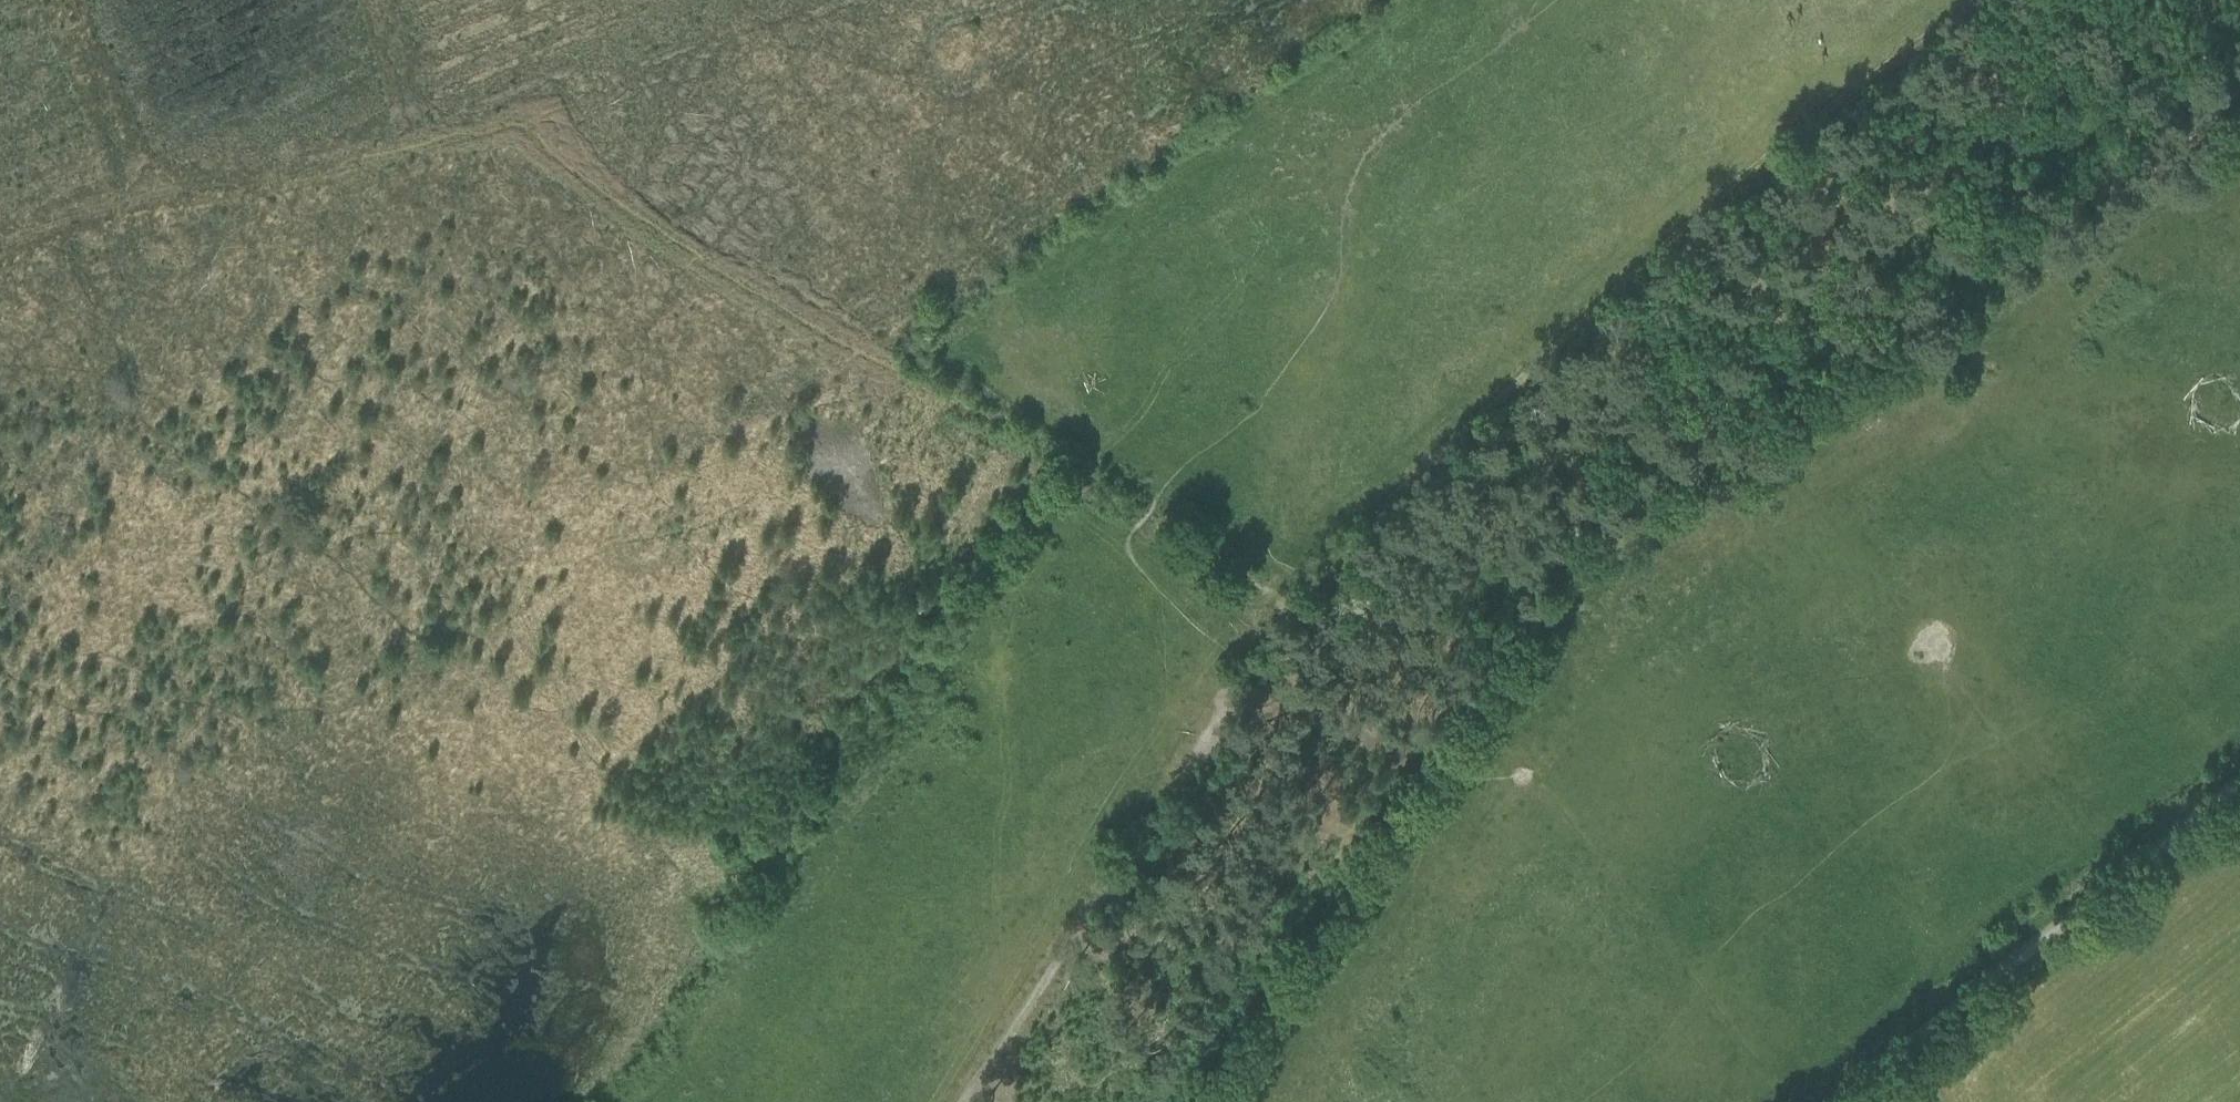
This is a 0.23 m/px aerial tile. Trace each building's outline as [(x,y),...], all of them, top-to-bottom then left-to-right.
[(1568,530),(1563,534),(1566,538),(1576,541),(1585,533),(1582,522),(1579,519),(1574,524),(1568,530)] [(1357,577),(1348,568),(1336,581),(1345,590),(1357,577)]
